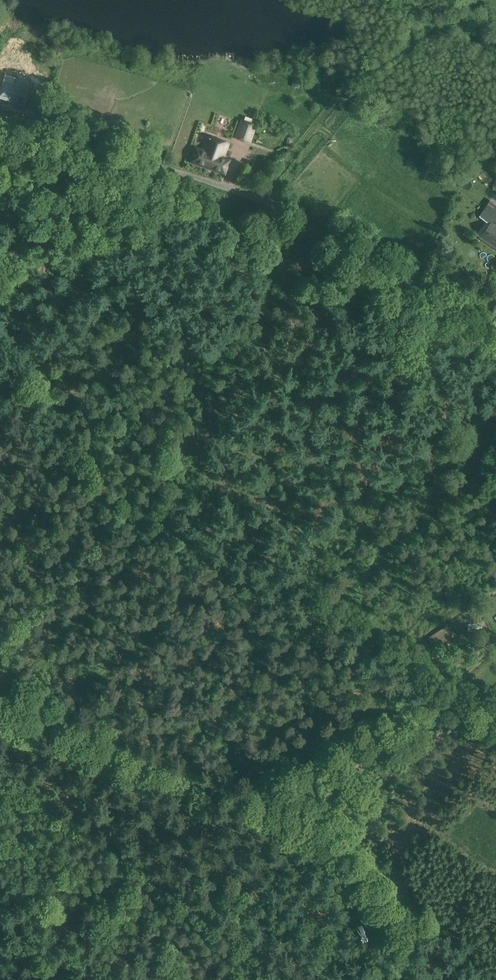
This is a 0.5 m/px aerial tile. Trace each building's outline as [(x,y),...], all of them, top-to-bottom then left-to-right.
[(17,79),(6,75),(4,82),(15,86),(17,79)] [(3,84),(0,94),(0,98),(12,102),(17,104),(20,95),(25,81),(18,79),(15,87),(3,84)] [(28,98),(20,95),(17,104),(25,106),(28,98)] [(0,98),(0,105),(10,108),(12,102),(0,98)] [(249,142),(255,126),(242,121),(236,137),(249,142)] [(218,140),(207,137),(202,151),(222,158),(227,144),(218,140)] [(202,151),(196,149),(192,161),(224,173),(229,161),(222,158),(202,151)] [(491,203),(480,217),(486,223),(492,227),(494,223),(495,224),(495,207),(491,203)] [(477,236),(483,240),(492,227),(486,223),(477,236)] [(494,223),(492,227),(483,240),(495,249),(495,224),(494,223)] [(431,637),(434,642),(439,638),(442,643),(454,635),(447,626),(431,637)] [(485,662),(491,673),(495,670),(495,656),(485,662)]
